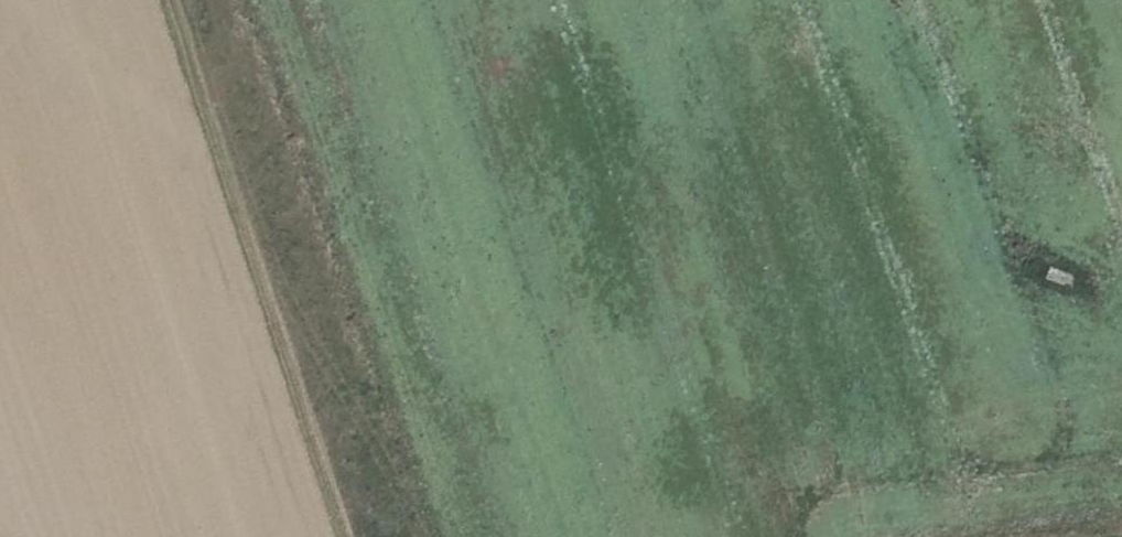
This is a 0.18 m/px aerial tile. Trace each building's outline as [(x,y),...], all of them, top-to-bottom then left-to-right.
[(1045,279),(1072,289),(1077,276),(1050,266),(1045,279)]
